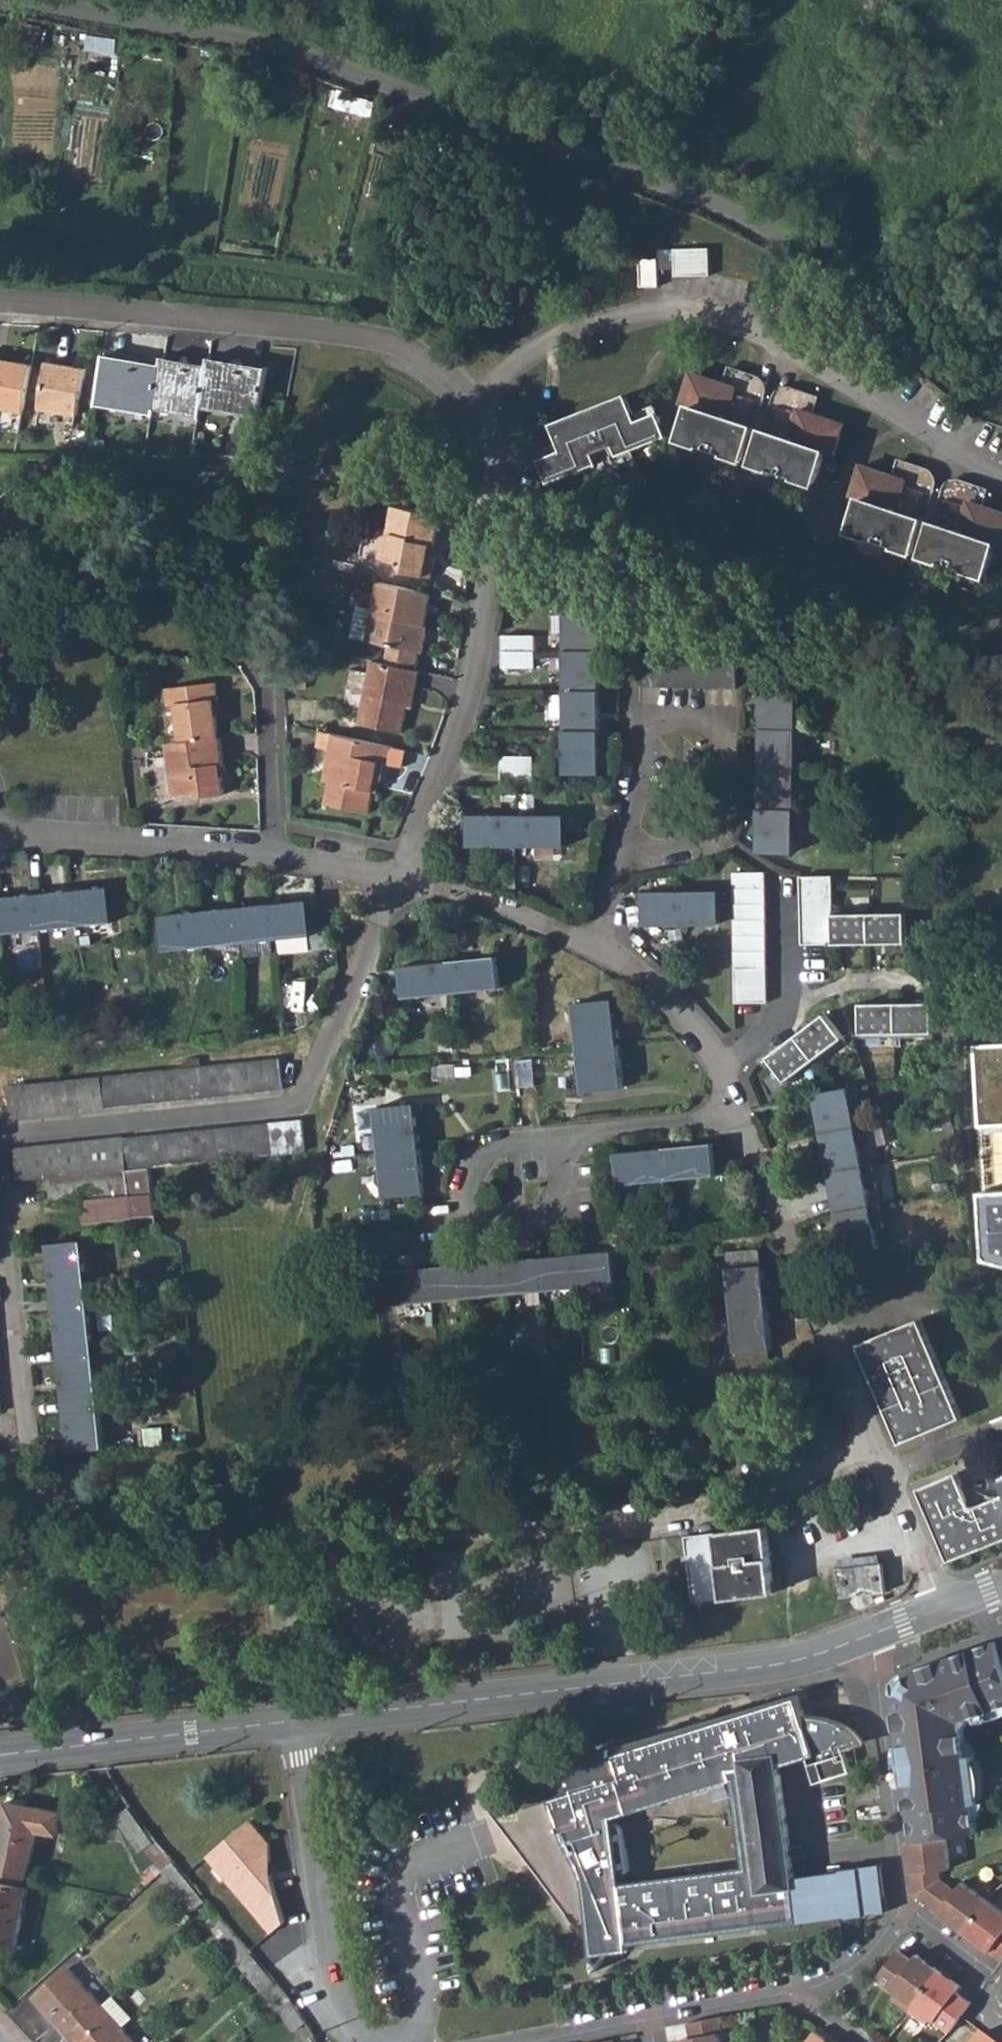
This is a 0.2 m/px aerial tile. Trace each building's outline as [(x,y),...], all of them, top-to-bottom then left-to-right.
[(107,51),(110,36),(101,34),(99,49),(107,51)] [(154,45),(151,61),(162,63),(165,47),(154,45)] [(713,244),(679,244),(679,272),(712,272),(713,244)] [(663,283),(663,255),(644,255),(644,283),(663,283)] [(160,366),(103,356),(95,398),(124,403),(123,407),(153,412),(154,404),(160,366)] [(30,365),(0,359),(0,407),(22,411),(30,365)] [(154,404),(199,412),(200,404),(206,366),(162,359),(160,366),(154,404)] [(200,404),(260,414),(267,369),(207,359),(206,366),(200,404)] [(85,368),(47,361),(37,408),(76,416),(85,368)] [(778,431),(742,419),(758,374),(731,365),(726,380),(694,370),(682,403),(693,407),(681,436),(814,482),(826,450),(834,453),(845,421),(813,410),(819,395),(793,386),(778,431)] [(628,395),(558,421),(565,440),(568,449),(545,458),(552,476),(588,463),(590,470),(608,463),(605,456),(616,452),(618,459),(635,452),(633,445),(668,433),(660,413),(638,421),(635,414),(628,395)] [(124,403),(95,398),(95,402),(123,407),(124,403)] [(657,405),(635,414),(638,421),(660,413),(657,405)] [(565,440),(543,449),(545,458),(568,449),(565,440)] [(911,512),(927,467),(900,458),(895,474),(864,463),(852,496),(860,499),(850,528),(984,574),(995,544),(1001,547),(1001,510),(982,503),(987,488),(961,479),(946,525),(911,512)] [(441,544),(447,510),(401,500),(395,532),(391,531),(385,557),(404,561),(410,570),(438,575),(442,555),(436,554),(438,543),(441,544)] [(549,557),(535,554),(533,564),(547,568),(549,557)] [(430,587),(382,577),(376,604),(369,636),(390,640),(417,646),(421,647),(424,628),(421,628),(430,587)] [(355,633),(369,636),(376,604),(361,601),(355,633)] [(566,612),(566,652),(600,651),(600,612),(566,612)] [(501,635),(501,652),(533,652),(534,635),(501,635)] [(417,646),(390,640),(386,658),(413,663),(417,646)] [(566,652),(566,693),(600,693),(600,651),(566,652)] [(533,667),(533,652),(501,652),(501,667),(533,667)] [(417,691),(422,665),(413,663),(386,658),(373,655),(360,719),(403,729),(408,702),(411,690),(417,691)] [(674,657),(675,689),(689,689),(690,656),(674,657)] [(706,689),(706,656),(690,656),(689,689),(706,689)] [(722,689),(722,656),(706,656),(706,689),(722,689)] [(738,689),(739,656),(722,656),(722,689),(738,689)] [(658,689),(658,657),(643,657),(643,689),(658,689)] [(675,689),(674,657),(658,657),(658,689),(675,689)] [(173,703),(177,741),(218,736),(214,701),(217,700),(215,681),(165,687),(166,705),(173,703)] [(765,689),(764,731),(796,732),(797,714),(806,714),(806,691),(765,689)] [(414,704),(417,691),(411,690),(408,702),(414,704)] [(566,693),(566,732),(599,733),(600,693),(566,693)] [(393,761),(396,742),(338,729),(325,726),(322,741),(335,744),(332,757),(337,758),(332,781),(328,799),(372,809),(378,777),(382,778),(386,759),(393,761)] [(805,754),(805,732),(796,732),(764,731),(763,771),(796,772),(796,754),(805,754)] [(599,773),(599,733),(566,732),(566,774),(599,773)] [(223,775),(218,736),(177,741),(164,742),(169,795),(194,792),(194,797),(222,794),(219,775),(223,775)] [(500,755),(499,789),(519,789),(532,789),(533,755),(500,755)] [(327,780),(332,781),(337,758),(332,757),(327,780)] [(803,795),(804,772),(796,772),(763,771),(761,812),(795,813),(795,794),(803,795)] [(803,835),(803,813),(795,813),(761,812),(760,853),(794,854),(794,835),(803,835)] [(469,843),(518,844),(518,815),(469,815),(469,843)] [(566,815),(518,815),(518,844),(566,844),(566,815)] [(731,871),(731,888),(744,888),(744,871),(731,871)] [(764,887),(764,872),(744,871),(744,888),(764,887)] [(831,876),(799,876),(801,943),(905,941),(905,907),(832,909),(831,876)] [(765,903),(764,887),(744,888),(744,903),(765,903)] [(110,888),(73,892),(76,926),(113,922),(110,888)] [(744,888),(731,888),(731,903),(744,903),(744,888)] [(73,892),(37,896),(40,929),(76,926),(73,892)] [(646,924),(683,924),(683,894),(645,894),(646,924)] [(721,894),(683,894),(683,924),(721,923),(721,894)] [(37,896),(1,899),(4,933),(40,929),(37,896)] [(308,902),(272,905),(272,906),(275,939),(311,935),(308,902)] [(744,903),(731,903),(731,919),(745,919),(744,903)] [(765,903),(744,903),(745,919),(765,919),(765,903)] [(272,905),(235,909),(238,942),(275,939),(272,906),(272,905)] [(235,909),(199,913),(202,946),(238,942),(235,909)] [(166,949),(202,946),(199,913),(163,917),(166,949)] [(745,919),(731,919),(732,935),(745,934),(745,919)] [(765,934),(765,919),(745,919),(745,934),(765,934)] [(745,934),(732,935),(732,951),(745,951),(745,934)] [(765,934),(745,934),(745,951),(766,950),(765,934)] [(766,965),(766,950),(745,951),(745,965),(766,965)] [(745,951),(732,951),(732,966),(745,965),(745,951)] [(497,959),(449,964),(451,992),(499,987),(497,959)] [(405,997),(451,992),(449,964),(403,968),(405,997)] [(745,965),(732,966),(732,986),(746,985),(745,965)] [(766,965),(745,965),(746,985),(766,984),(766,965)] [(767,1001),(766,984),(746,985),(746,1002),(767,1001)] [(746,985),(732,986),(732,1002),(746,1002),(746,985)] [(575,1004),(579,1047),(618,1043),(613,1000),(575,1004)] [(930,1001),(859,1003),(859,1035),(931,1034),(930,1001)] [(787,1084),(844,1040),(825,1014),(766,1059),(787,1084)] [(623,1087),(618,1043),(579,1047),(584,1091),(623,1087)] [(977,1046),(987,1259),(1001,1263),(1001,1045),(977,1046)] [(519,1074),(517,1054),(507,1055),(509,1075),(519,1074)] [(184,1068),(186,1099),(203,1098),(200,1066),(200,1058),(183,1060),(184,1068)] [(283,1090),(281,1059),(264,1060),(267,1091),(283,1090)] [(248,1061),(251,1093),(267,1091),(264,1060),(248,1061)] [(251,1093),(248,1061),(232,1063),(235,1095),(251,1093)] [(216,1065),(219,1096),(235,1095),(232,1063),(216,1065)] [(219,1096),(216,1065),(200,1066),(203,1098),(219,1096)] [(168,1069),(171,1101),(186,1099),(184,1068),(168,1069)] [(152,1071),(154,1102),(171,1101),(168,1069),(152,1071)] [(154,1102),(152,1071),(136,1072),(139,1104),(154,1102)] [(139,1104),(136,1072),(120,1074),(122,1105),(139,1104)] [(104,1075),(107,1107),(122,1105),(120,1074),(104,1075)] [(88,1077),(90,1108),(107,1107),(104,1075),(88,1077)] [(72,1078),(75,1110),(90,1108),(88,1077),(72,1078)] [(75,1110),(72,1078),(56,1080),(59,1112),(75,1110)] [(40,1082),(43,1113),(59,1112),(56,1080),(40,1082)] [(43,1113),(40,1082),(24,1083),(27,1115),(43,1113)] [(9,1085),(12,1116),(27,1115),(24,1083),(9,1085)] [(816,1094),(823,1137),(855,1131),(852,1112),(860,1111),(857,1089),(842,1089),(816,1094)] [(377,1110),(382,1153),(419,1149),(414,1106),(377,1110)] [(285,1123),(289,1154),(305,1152),(302,1121),(285,1123)] [(270,1124),(273,1155),(289,1154),(285,1123),(270,1124)] [(273,1155),(270,1124),(254,1126),(257,1157),(273,1155)] [(257,1157),(254,1126),(238,1127),(241,1158),(257,1157)] [(241,1158),(238,1127),(222,1129),(225,1160),(241,1158)] [(225,1160),(222,1129),(205,1131),(209,1162),(225,1160)] [(869,1151),(864,1129),(855,1131),(823,1137),(830,1176),(863,1170),(859,1153),(869,1151)] [(209,1162),(205,1131),(190,1132),(193,1163),(209,1162)] [(193,1163),(190,1132),(174,1134),(176,1165),(193,1163)] [(176,1165),(174,1134),(158,1135),(161,1167),(176,1165)] [(161,1167),(158,1135),(142,1137),(145,1168),(161,1167)] [(145,1168),(142,1137),(126,1138),(129,1170),(145,1168)] [(129,1170),(126,1138),(110,1140),(113,1171),(125,1170),(129,1170)] [(113,1171),(110,1140),(95,1141),(98,1173),(113,1171)] [(78,1143),(81,1175),(98,1173),(95,1141),(78,1143)] [(81,1175),(78,1143),(63,1145),(66,1176),(81,1175)] [(47,1146),(50,1178),(66,1176),(63,1145),(47,1146)] [(31,1148),(33,1179),(48,1178),(50,1178),(47,1146),(31,1148)] [(711,1146),(664,1151),(667,1179),(714,1174),(711,1146)] [(15,1149),(18,1181),(33,1179),(31,1148),(15,1149)] [(424,1194),(419,1149),(382,1153),(387,1197),(424,1194)] [(621,1183),(667,1179),(664,1151),(619,1155),(621,1183)] [(875,1191),(872,1168),(863,1170),(830,1176),(838,1215),(870,1208),(867,1192),(875,1191)] [(50,1202),(81,1199),(128,1194),(125,1170),(113,1171),(98,1173),(81,1175),(66,1176),(50,1178),(48,1178),(50,1202)] [(128,1194),(81,1199),(84,1221),(130,1217),(128,1194)] [(883,1230),(878,1207),(870,1208),(838,1215),(845,1256),(878,1251),(874,1231),(883,1230)] [(48,1246),(53,1295),(87,1292),(82,1242),(48,1246)] [(612,1252),(576,1255),(579,1285),(615,1282),(612,1252)] [(729,1255),(733,1312),(767,1309),(763,1267),(761,1267),(759,1252),(729,1255)] [(576,1255),(539,1259),(542,1289),(579,1285),(576,1255)] [(539,1259),(504,1262),(507,1292),(542,1289),(539,1259)] [(504,1262),(467,1266),(470,1295),(507,1292),(504,1262)] [(467,1266),(431,1269),(433,1299),(470,1295),(467,1266)] [(53,1295),(59,1345),(93,1342),(87,1292),(53,1295)] [(770,1350),(767,1309),(733,1312),(738,1368),(769,1365),(768,1351),(770,1350)] [(922,1320),(859,1346),(900,1443),(963,1417),(922,1320)] [(59,1345),(65,1398),(98,1395),(93,1342),(59,1345)] [(104,1447),(98,1395),(65,1398),(71,1450),(104,1447)] [(950,1561),(1001,1540),(1001,1495),(974,1505),(961,1473),(923,1489),(950,1561)] [(775,1591),(767,1526),(717,1533),(706,1534),(701,1535),(708,1601),(720,1599),(724,1598),(775,1591)] [(701,1535),(685,1537),(694,1603),(708,1601),(701,1535)] [(837,1558),(839,1568),(882,1563),(881,1553),(837,1558)] [(884,1591),(882,1563),(839,1568),(841,1596),(884,1591)] [(961,1653),(956,1655),(945,1658),(939,1660),(898,1673),(897,1674),(895,1678),(894,1683),(894,1688),(900,1742),(902,1760),(911,1840),(947,1835),(976,1831),(973,1804),(980,1803),(974,1753),(967,1754),(964,1729),(975,1716),(1001,1707),(1001,1654),(997,1640),(992,1642),(961,1653)] [(544,1792),(486,1804),(534,1869),(538,1866),(590,1935),(591,1945),(595,1969),(607,1951),(630,1947),(630,1941),(848,1914),(848,1915),(884,1911),(878,1865),(842,1869),(843,1872),(794,1877),(779,1766),(859,1737),(858,1734),(855,1731),(853,1728),(850,1726),(837,1718),(828,1715),(821,1713),(813,1713),(800,1714),(793,1695),(750,1708),(751,1712),(736,1715),(731,1717),(713,1723),(712,1719),(610,1752),(608,1746),(577,1758),(572,1761),(572,1762),(573,1764),(575,1765),(578,1766),(580,1775),(542,1783),(544,1792)] [(841,1752),(804,1765),(811,1784),(849,1770),(841,1752)] [(0,1834),(0,1871),(28,1877),(37,1831),(57,1835),(61,1813),(7,1801),(0,1834)] [(141,1829),(129,1806),(113,1814),(125,1836),(141,1829)] [(269,1842),(248,1817),(206,1854),(271,1930),(285,1919),(268,1876),(269,1842)] [(911,1840),(905,1841),(913,1894),(922,1900),(940,1877),(939,1869),(948,1868),(952,1867),(950,1858),(947,1835),(911,1840)] [(174,1887),(186,1877),(183,1874),(173,1861),(161,1871),(174,1887)] [(534,1869),(591,1945),(590,1935),(538,1866),(534,1869)] [(195,1909),(206,1900),(186,1877),(174,1887),(195,1909)] [(957,1891),(940,1877),(922,1900),(936,1910),(964,1931),(988,1899),(965,1882),(957,1891)] [(17,1945),(28,1888),(0,1882),(0,1942),(17,1945)] [(988,1899),(964,1931),(1001,1958),(1001,1909),(988,1899)] [(206,1920),(233,1950),(242,1942),(216,1911),(206,1920)] [(233,1950),(243,1961),(251,1953),(242,1942),(233,1950)] [(921,1960),(901,1945),(878,1978),(898,1993),(894,1999),(909,2010),(940,1965),(925,1954),(921,1960)] [(248,1972),(279,2009),(291,1999),(291,1998),(265,1968),(251,1953),(243,1961),(240,1963),(248,1972)] [(239,1979),(248,1972),(240,1963),(232,1970),(239,1979)] [(35,1995),(68,2033),(102,2003),(69,1965),(35,1995)] [(957,1978),(940,1965),(909,2010),(915,2015),(926,2023),(930,2017),(950,2032),(962,2016),(974,2000),(953,1984),(957,1978)] [(113,1994),(102,2003),(68,2033),(75,2041),(135,2041),(136,2041),(121,2026),(132,2015),(113,1994)] [(293,2027),(304,2020),(304,2019),(291,1999),(279,2009),(293,2027)] [(720,2017),(686,2024),(688,2036),(679,2038),(679,2041),(720,2041),(718,2031),(723,2030),(720,2017)] [(814,2027),(803,2041),(835,2041),(814,2027)] [(984,2032),(976,2041),(998,2041),(984,2032)]
